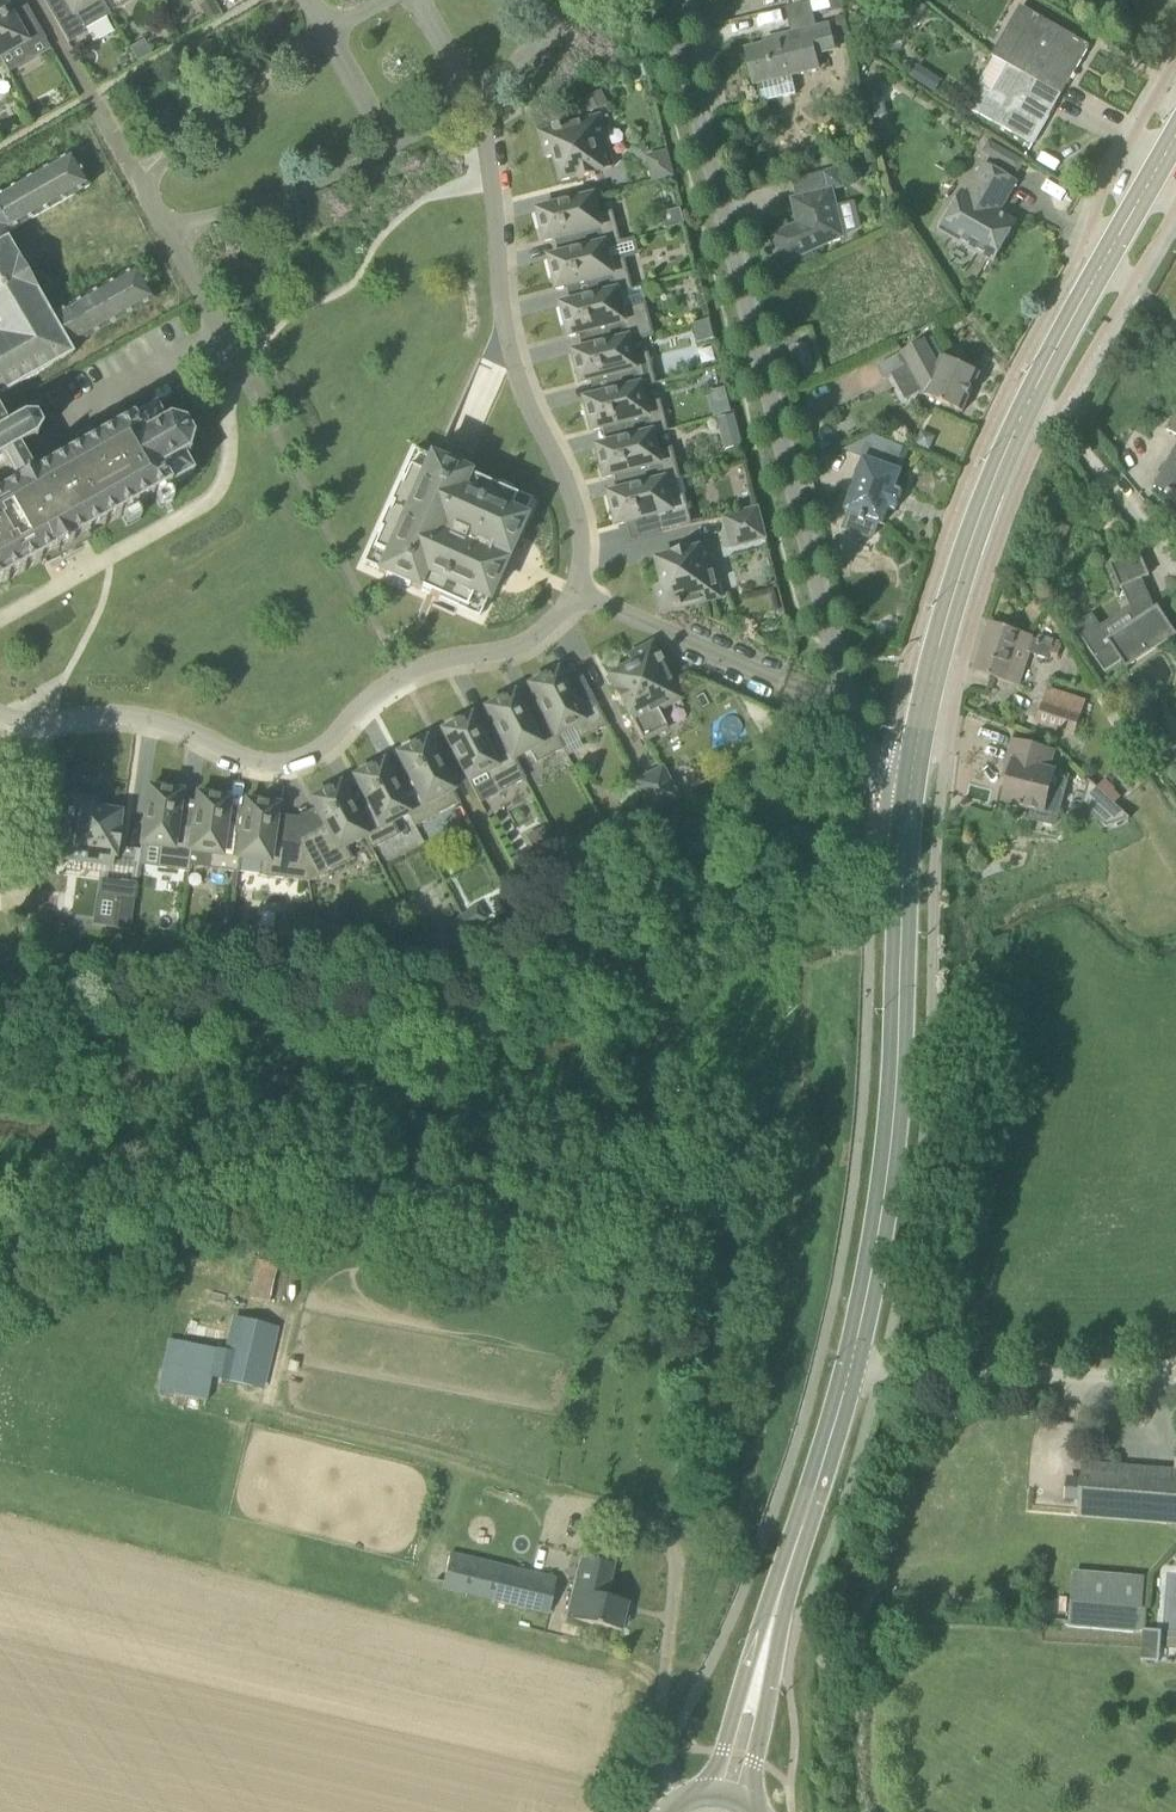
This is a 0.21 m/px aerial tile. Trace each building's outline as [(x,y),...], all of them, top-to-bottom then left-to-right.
[(37,27),(21,36),(1,0),(0,0),(0,56),(25,43),(28,49),(45,40),(37,27)] [(70,8),(54,17),(68,43),(85,34),(74,14),(99,0),(65,0),(70,8)] [(211,0),(210,0),(199,6),(207,22),(220,15),(211,0)] [(829,0),(818,0),(797,5),(787,8),(793,32),(775,37),(777,42),(747,49),(755,84),(757,84),(761,104),(797,95),(792,75),(819,69),(816,55),(836,50),(830,25),(818,27),(814,12),(831,8),(829,0)] [(841,0),(829,0),(831,8),(832,12),(843,9),(841,0)] [(898,16),(914,26),(927,8),(915,0),(909,0),(901,12),(898,16)] [(1062,95),(1090,46),(1022,7),(994,57),(1008,65),(1062,95)] [(849,25),(846,15),(836,18),(838,28),(849,25)] [(129,49),(137,62),(151,55),(143,41),(129,49)] [(972,111),(1033,145),(1062,95),(1008,65),(991,94),(984,90),(972,111)] [(933,94),(942,80),(931,72),(921,87),(933,94)] [(881,80),(865,83),(869,102),(885,98),(881,80)] [(609,105),(602,91),(582,100),(589,114),(609,105)] [(889,116),(885,103),(873,106),(877,120),(889,116)] [(609,116),(583,122),(541,133),(547,159),(556,157),(562,181),(579,177),(580,180),(597,176),(596,173),(613,168),(600,120),(609,118),(609,116)] [(990,157),(996,145),(989,141),(982,152),(990,157)] [(668,151),(646,157),(653,182),(675,176),(668,151)] [(71,357),(70,354),(69,354),(67,350),(154,301),(137,270),(55,315),(46,313),(6,243),(8,233),(89,187),(71,156),(0,196),(0,397),(71,357)] [(865,166),(867,178),(880,176),(878,164),(865,166)] [(941,231),(994,262),(1016,223),(999,213),(1016,183),(985,165),(967,195),(963,193),(941,231)] [(786,264),(807,254),(863,229),(856,202),(839,206),(834,187),(828,189),(824,173),(793,180),(797,198),(792,199),(798,224),(773,236),(786,264)] [(544,232),(546,239),(547,242),(588,232),(592,248),(606,244),(607,246),(621,242),(613,212),(599,216),(594,197),(539,211),(540,215),(538,216),(542,232),(544,232)] [(685,225),(681,210),(662,215),(666,230),(684,225),(685,225)] [(618,291),(619,293),(633,290),(625,260),(611,263),(607,246),(606,244),(592,248),(551,258),(552,263),(550,263),(554,280),(556,279),(559,289),(600,279),(604,295),(618,291)] [(630,339),(631,341),(654,335),(646,304),(623,310),(619,293),(618,291),(604,295),(563,305),(564,310),(562,310),(566,327),(568,326),(570,336),(612,326),(616,342),(630,339)] [(710,321),(692,326),(698,345),(715,340),(710,321)] [(943,354),(934,337),(926,341),(935,358),(943,354)] [(635,358),(631,341),(630,339),(616,342),(575,353),(576,357),(574,358),(578,374),(580,374),(582,384),(614,376),(618,392),(642,386),(643,388),(657,384),(649,354),(635,358)] [(926,396),(963,413),(980,374),(943,357),(935,373),(927,363),(933,360),(930,355),(932,354),(925,341),(903,352),(926,396)] [(807,344),(791,348),(796,369),(801,373),(808,372),(812,366),(807,344)] [(647,405),(643,388),(642,386),(618,392),(586,400),(588,404),(586,405),(590,421),(592,421),(594,431),(622,424),(626,440),(654,433),(655,435),(669,432),(661,401),(647,405)] [(183,459),(160,472),(141,437),(165,424),(164,423),(163,423),(156,411),(157,410),(155,407),(131,420),(130,419),(128,420),(129,423),(115,431),(113,428),(111,430),(112,432),(99,440),(98,437),(95,439),(96,441),(83,449),(82,446),(79,448),(80,450),(67,458),(65,455),(63,457),(64,459),(51,467),(49,464),(47,466),(48,468),(34,476),(33,474),(19,452),(20,452),(19,450),(0,460),(0,468),(5,465),(7,469),(0,472),(5,480),(11,476),(15,484),(16,486),(3,494),(1,491),(0,492),(0,583),(2,582),(4,584),(9,581),(7,579),(19,573),(20,575),(25,572),(24,570),(37,562),(38,564),(41,563),(40,561),(54,553),(55,556),(73,546),(71,543),(85,535),(86,537),(89,536),(88,534),(101,526),(102,529),(105,527),(104,525),(117,517),(118,519),(121,518),(120,515),(133,508),(134,510),(137,509),(136,506),(149,499),(151,501),(153,500),(152,497),(166,489),(168,492),(170,490),(169,488),(190,476),(190,477),(193,475),(191,471),(191,472),(183,459)] [(1167,430),(1175,435),(1175,414),(1167,430)] [(736,415),(718,420),(726,451),(744,446),(736,415)] [(19,450),(34,441),(35,443),(37,441),(35,439),(40,432),(43,432),(43,429),(40,429),(40,428),(46,425),(42,418),(36,421),(37,419),(34,417),(33,420),(25,420),(24,417),(21,418),(22,420),(7,429),(0,432),(0,460),(19,450)] [(160,472),(183,459),(185,457),(188,460),(190,457),(187,454),(191,442),(195,442),(194,438),(190,439),(184,428),(187,425),(184,423),(182,426),(170,422),(169,419),(166,419),(166,423),(165,424),(141,437),(160,472)] [(930,451),(936,437),(922,430),(916,445),(930,451)] [(659,452),(655,435),(654,433),(626,440),(598,447),(600,451),(598,452),(602,469),(604,468),(606,478),(637,470),(642,487),(666,480),(666,482),(681,479),(673,448),(659,452)] [(901,473),(896,471),(904,448),(874,435),(843,451),(865,460),(846,511),(848,512),(842,530),(873,541),(880,524),(882,524),(888,508),(895,510),(902,492),(895,490),(901,473)] [(1155,488),(1172,498),(1174,496),(1175,497),(1175,450),(1155,488)] [(508,495),(510,492),(491,484),(490,487),(460,473),(461,470),(438,460),(437,463),(415,453),(400,487),(398,486),(389,505),(392,507),(389,513),(386,511),(377,531),(380,532),(365,566),(386,576),(385,579),(408,589),(410,586),(481,618),(496,588),(519,536),(532,506),(508,495)] [(618,526),(660,515),(664,533),(693,526),(685,496),(671,499),(666,482),(666,480),(642,487),(610,494),(612,499),(609,499),(614,516),(616,515),(618,526)] [(758,509),(725,518),(733,548),(766,539),(758,509)] [(1062,544),(1070,529),(1059,524),(1052,539),(1062,544)] [(675,556),(658,560),(664,585),(656,587),(662,613),(730,596),(730,594),(721,596),(708,547),(691,551),(691,548),(674,552),(675,556)] [(1165,618),(1158,606),(1155,608),(1142,579),(1149,576),(1139,551),(1109,563),(1120,588),(1121,587),(1129,606),(1100,626),(1092,614),(1073,626),(1104,672),(1121,660),(1126,668),(1175,636),(1175,634),(1165,618)] [(1053,647),(1034,640),(1035,638),(992,623),(976,672),(1018,686),(1029,654),(1037,656),(1038,656),(1049,660),(1050,658),(1057,659),(1062,645),(1054,643),(1053,647)] [(625,708),(633,723),(642,742),(667,728),(658,710),(677,700),(681,708),(683,707),(651,645),(627,658),(631,665),(609,677),(617,693),(614,694),(622,710),(625,708)] [(557,671),(548,676),(547,674),(532,682),(533,684),(528,686),(548,724),(555,737),(557,736),(572,728),(579,741),(607,726),(588,691),(572,700),(557,671)] [(1076,736),(1082,717),(1087,701),(1049,689),(1037,725),(1072,736),(1076,736)] [(514,694),(505,699),(504,697),(488,705),(489,707),(485,709),(500,737),(512,760),(514,759),(529,751),(536,763),(563,749),(557,736),(555,737),(548,724),(534,732),(514,694)] [(471,717),(461,721),(460,719),(445,727),(446,729),(442,731),(469,782),(486,773),(497,795),(525,780),(514,759),(512,760),(500,737),(486,745),(471,717)] [(407,750),(397,755),(417,793),(402,800),(409,813),(408,814),(414,827),(459,804),(426,740),(422,742),(421,740),(406,748),(407,750)] [(1004,803),(1046,814),(1057,770),(1053,770),(1057,753),(1013,741),(1006,767),(1013,768),(1004,803)] [(1151,763),(1175,800),(1175,746),(1151,763)] [(364,773),(354,777),(369,806),(354,813),(366,836),(364,837),(371,850),(399,835),(392,822),(408,814),(409,813),(402,800),(383,763),(379,765),(378,763),(363,771),(364,773)] [(651,814),(678,800),(662,769),(635,783),(651,814)] [(1090,780),(1082,804),(1107,828),(1130,819),(1116,805),(1098,788),(1090,780)] [(1106,780),(1098,788),(1116,805),(1122,798),(1115,791),(1116,790),(1106,780)] [(320,795),(311,800),(328,832),(302,845),(308,883),(352,860),(345,847),(364,837),(366,836),(354,813),(340,785),(335,787),(334,785),(319,793),(320,795)] [(189,872),(192,852),(190,852),(193,830),(176,828),(181,792),(171,791),(171,789),(154,787),(154,789),(149,788),(142,845),(161,848),(158,868),(189,872)] [(190,852),(192,852),(209,854),(207,869),(238,873),(240,859),(238,858),(241,833),(225,831),(230,799),(219,798),(219,796),(202,793),(202,795),(198,795),(193,830),(190,852)] [(60,867),(62,867),(63,859),(113,865),(115,848),(119,848),(121,831),(118,831),(120,814),(95,810),(96,802),(70,798),(60,867)] [(278,806),(267,804),(268,802),(251,800),(250,802),(246,801),(241,833),(238,858),(240,859),(262,862),(260,876),(308,883),(302,845),(273,842),(278,806)] [(562,854),(543,864),(551,878),(570,868),(562,854)] [(136,884),(120,881),(113,929),(130,931),(136,884)] [(462,917),(469,930),(484,920),(477,908),(462,917)] [(457,938),(469,930),(462,917),(449,926),(457,938)] [(338,941),(332,937),(325,937),(320,943),(321,951),(327,955),(334,955),(339,949),(338,941)] [(330,1014),(335,1022),(345,1022),(349,1014),(344,1007),(335,1007),(330,1014)] [(250,1298),(270,1302),(278,1264),(259,1260),(250,1298)] [(243,1318),(228,1382),(254,1388),(269,1324),(243,1318)] [(212,1378),(217,1351),(183,1343),(177,1369),(173,1392),(173,1394),(194,1398),(198,1377),(211,1380),(212,1378)] [(1103,1518),(1175,1524),(1175,1471),(1084,1464),(1080,1516),(1103,1518)] [(576,1579),(566,1618),(621,1632),(622,1627),(626,1626),(628,1618),(625,1615),(628,1603),(606,1597),(614,1565),(590,1559),(584,1581),(576,1579)] [(447,1561),(441,1588),(548,1614),(555,1587),(448,1561),(447,1561)] [(1072,1601),(1069,1628),(1144,1634),(1146,1608),(1072,1601)] [(1141,1658),(1159,1660),(1162,1631),(1145,1629),(1141,1658)]
